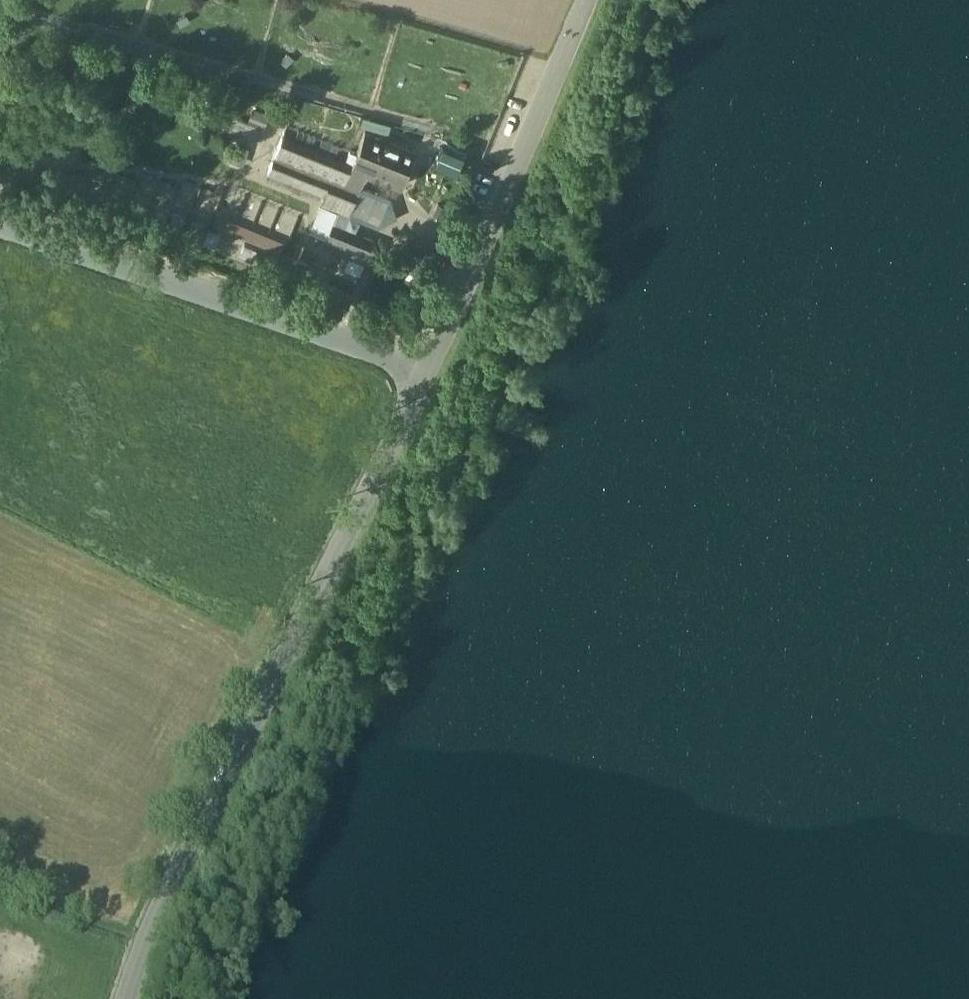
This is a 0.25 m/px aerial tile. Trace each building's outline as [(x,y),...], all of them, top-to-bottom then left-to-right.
[(239,167),(252,172),(259,153),(265,155),(277,120),(251,111),(240,144),(246,147),(239,167)] [(416,151),(367,132),(358,154),(352,151),(350,155),(347,164),(353,166),(353,167),(368,173),(402,186),(416,151)] [(350,155),(285,135),(270,172),(326,195),(322,204),(351,215),(368,173),(353,167),(353,166),(347,164),(350,155)] [(458,171),(466,152),(444,142),(436,161),(458,171)] [(377,241),(334,223),(325,245),(368,264),(377,241)]
